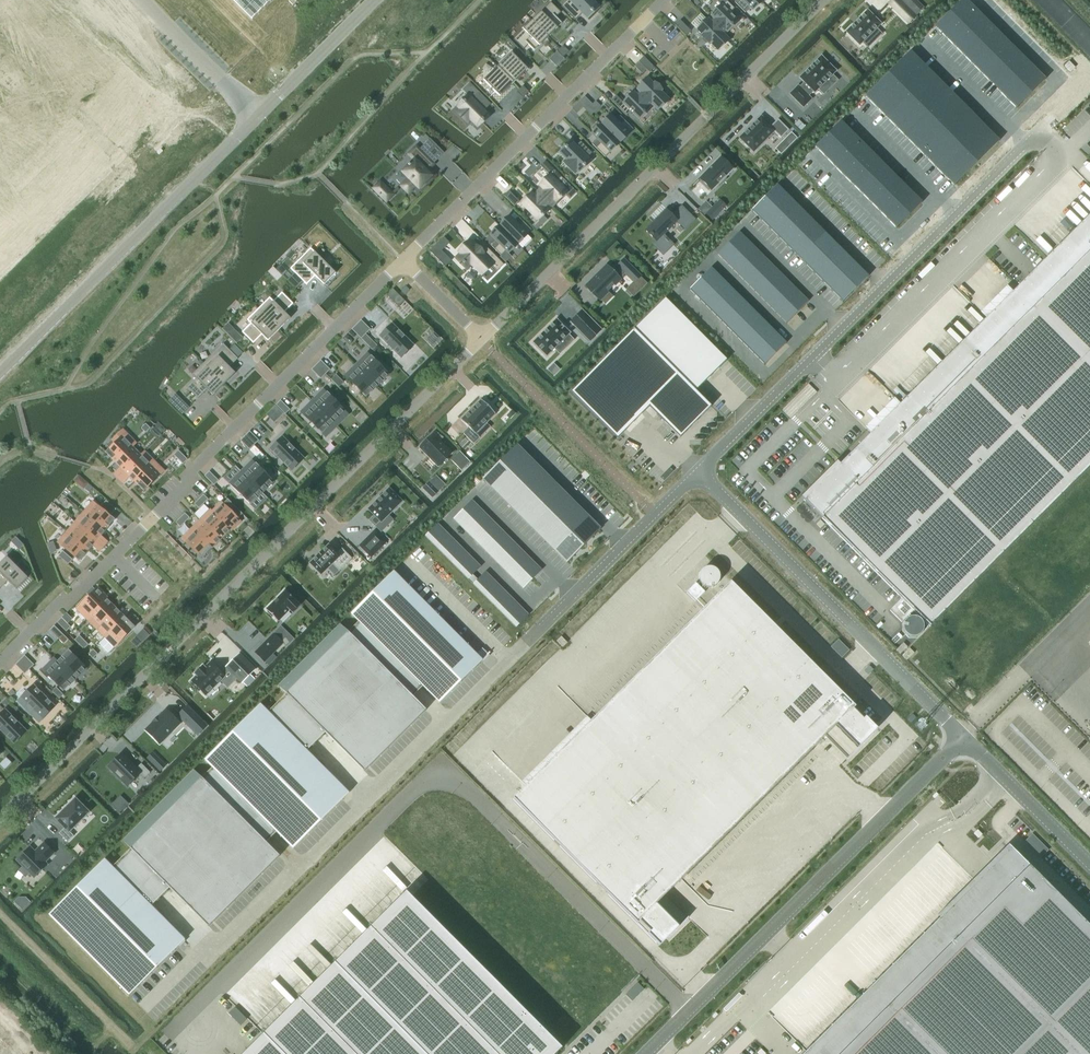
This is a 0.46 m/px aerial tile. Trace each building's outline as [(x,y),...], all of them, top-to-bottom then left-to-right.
[(251,20),(271,0),(232,0),(251,20)] [(561,6),(575,20),(582,13),(587,17),(592,13),(598,6),(592,0),(568,0),(561,6)] [(710,21),(723,35),(737,21),(729,13),(734,8),(726,0),(716,0),(722,5),(712,16),(713,18),(710,21)] [(735,2),(745,13),(750,8),(752,11),(762,1),(761,0),(736,0),(735,2)] [(887,5),(907,25),(911,20),(916,15),(910,9),(903,2),(901,0),(892,0),(887,5)] [(934,26),(1014,106),(1043,78),(966,0),(960,0),(934,26)] [(551,2),(532,21),(548,37),(562,23),(556,17),(561,12),(551,2)] [(917,2),(910,9),(916,15),(921,11),(924,8),(917,2)] [(867,10),(846,32),(859,45),(862,42),(868,47),(875,40),(869,35),(881,24),(867,10)] [(708,19),(698,29),(703,35),(702,37),(708,44),(710,42),(718,50),(728,40),(723,35),(710,21),(708,19)] [(532,21),(514,39),(524,49),(528,45),(534,51),(548,37),(532,21)] [(680,22),(675,27),(686,37),(691,33),(680,22)] [(563,46),(560,49),(566,54),(569,51),(563,46)] [(519,49),(515,53),(521,59),(525,54),(519,49)] [(560,49),(557,52),(563,57),(566,54),(560,49)] [(909,51),(864,95),(952,183),(997,139),(909,51)] [(512,53),(498,66),(514,83),(528,69),(512,53)] [(644,56),(639,61),(649,72),(654,67),(644,56)] [(798,85),(790,94),(803,107),(812,99),(808,96),(813,91),(814,93),(818,89),(832,75),(836,71),(821,56),(799,78),(804,83),(800,87),(798,85)] [(1069,62),(1065,66),(1070,72),(1075,68),(1069,62)] [(498,66),(484,80),(500,97),(514,83),(498,66)] [(648,79),(637,89),(639,91),(640,91),(653,104),(653,105),(658,109),(668,99),(660,91),(662,90),(655,83),(653,84),(648,79)] [(470,83),(463,90),(469,96),(472,99),(479,92),(470,83)] [(523,86),(520,89),(526,95),(529,92),(523,86)] [(520,89),(517,92),(523,98),(526,95),(520,89)] [(616,95),(611,100),(626,116),(631,111),(639,119),(653,105),(653,104),(640,91),(639,91),(636,95),(634,93),(624,103),(616,95)] [(460,109),(457,112),(468,123),(471,120),(477,127),(488,116),(484,111),(491,104),(479,92),(472,99),(469,96),(458,107),(460,109)] [(592,105),(584,96),(579,102),(583,107),(591,115),(600,106),(595,101),(592,105)] [(579,102),(575,105),(580,110),(583,107),(579,102)] [(611,116),(601,125),(619,143),(633,129),(620,116),(615,121),(611,116)] [(761,116),(740,138),(754,152),(774,131),(781,138),(789,130),(778,119),(771,126),(761,116)] [(839,120),(814,145),(894,226),(919,201),(839,120)] [(597,139),(592,144),(605,157),(619,143),(601,125),(592,134),(597,139)] [(787,138),(782,142),(788,148),(792,143),(787,138)] [(571,142),(560,153),(567,159),(564,162),(575,173),(578,170),(579,172),(590,161),(587,158),(592,153),(580,141),(576,146),(571,142)] [(427,172),(435,164),(417,146),(408,154),(414,161),(410,165),(410,164),(408,165),(409,166),(403,172),(408,178),(401,186),(408,193),(416,186),(419,189),(431,176),(427,172)] [(720,157),(699,178),(712,191),(733,170),(720,157)] [(542,188),(538,192),(552,205),(558,199),(564,193),(570,199),(576,192),(563,179),(545,161),(540,165),(551,176),(540,186),(542,188)] [(386,202),(394,195),(380,181),(373,188),(386,202)] [(777,184),(751,210),(843,302),(843,301),(841,299),(866,275),(868,277),(869,276),(777,184)] [(509,191),(504,195),(515,206),(519,201),(509,191)] [(532,194),(522,204),(537,220),(532,225),(537,230),(547,220),(542,215),(545,212),(552,205),(538,192),(534,196),(532,194)] [(649,227),(646,230),(650,235),(652,237),(657,241),(654,244),(657,247),(657,248),(663,254),(666,250),(672,244),(669,241),(670,241),(668,239),(667,240),(663,235),(672,226),(677,221),(685,229),(695,219),(695,220),(696,219),(681,205),(671,215),(669,214),(670,213),(670,212),(669,213),(666,210),(649,226),(648,226),(649,227)] [(711,208),(704,215),(711,222),(718,215),(711,208)] [(929,629),(1089,468),(1089,215),(802,502),(929,629)] [(509,217),(500,226),(518,244),(532,230),(519,217),(514,222),(509,217)] [(495,240),(490,245),(501,256),(506,251),(508,253),(518,244),(500,226),(491,235),(495,240)] [(739,232),(717,254),(787,323),(808,301),(739,232)] [(444,237),(430,251),(446,266),(448,264),(451,261),(442,251),(450,243),(444,237)] [(460,254),(457,257),(468,268),(471,265),(472,266),(487,281),(497,272),(497,271),(504,264),(486,246),(481,251),(476,246),(476,247),(470,241),(464,247),(460,251),(459,252),(459,253),(460,253),(460,254)] [(295,273),(287,280),(296,289),(304,282),(307,285),(315,276),(324,285),(336,273),(311,248),(290,268),(295,273)] [(607,266),(587,286),(600,299),(608,291),(625,274),(633,282),(626,289),(633,296),(643,286),(637,280),(640,276),(641,276),(624,259),(617,266),(621,270),(616,275),(607,266)] [(711,267),(689,289),(764,364),(786,342),(711,267)] [(387,295),(391,299),(397,293),(393,289),(387,295)] [(270,297),(259,309),(279,329),(290,318),(285,312),(293,304),(282,292),(273,301),(270,297)] [(634,329),(572,391),(618,438),(649,407),(664,422),(680,438),(711,407),(711,406),(696,391),(727,360),(665,298),(640,323),(642,324),(635,331),(634,329)] [(250,324),(242,333),(253,343),(262,335),(268,341),(279,329),(259,309),(247,320),(250,324)] [(600,330),(581,311),(570,322),(589,341),(600,330)] [(534,342),(533,342),(534,343),(546,355),(547,356),(548,355),(547,355),(554,349),(561,341),(567,347),(574,340),(568,334),(569,334),(570,333),(569,332),(557,320),(556,319),(556,320),(534,342)] [(357,325),(366,334),(371,329),(361,320),(357,325)] [(413,346),(392,324),(380,336),(402,357),(413,346)] [(366,334),(357,325),(352,329),(361,339),(366,334)] [(237,333),(231,338),(236,343),(242,338),(237,333)] [(203,363),(224,384),(235,373),(230,367),(238,359),(223,344),(203,363)] [(367,353),(356,365),(377,385),(388,374),(367,353)] [(316,365),(326,374),(330,370),(321,360),(316,365)] [(224,384),(203,363),(192,375),(196,378),(187,387),(198,398),(207,390),(213,396),(224,384)] [(553,376),(559,370),(553,364),(547,370),(553,376)] [(326,374),(316,365),(312,370),(321,379),(326,374)] [(377,385),(356,365),(345,376),(366,397),(377,385)] [(324,390),(312,401),(333,422),(344,411),(324,390)] [(290,410),(281,400),(276,405),(285,414),(290,410)] [(462,421),(469,428),(463,433),(475,445),(481,439),(476,434),(496,414),(482,400),(462,421)] [(183,401),(176,408),(183,415),(190,407),(183,401)] [(322,433),(333,422),(312,401),(301,412),(322,433)] [(512,410),(507,415),(511,419),(516,414),(512,410)] [(141,428),(146,433),(150,428),(146,424),(141,428)] [(250,431),(245,436),(254,445),(259,440),(250,431)] [(111,441),(106,445),(110,449),(106,453),(116,462),(136,443),(126,433),(115,444),(111,441)] [(438,466),(451,453),(433,435),(420,448),(438,466)] [(254,445),(245,436),(240,440),(250,450),(254,445)] [(292,470),(304,459),(282,437),(271,449),(292,470)] [(121,467),(114,474),(117,476),(119,478),(145,452),(141,456),(139,454),(132,447),(136,443),(116,462),(121,467)] [(516,446),(497,465),(506,473),(525,455),(516,446)] [(174,455),(183,464),(188,460),(179,450),(174,455)] [(145,452),(119,478),(123,483),(130,476),(133,479),(135,481),(154,462),(152,460),(145,452)] [(525,455),(506,473),(515,482),(533,464),(525,455)] [(465,457),(456,465),(461,471),(470,462),(465,457)] [(252,461),(241,472),(262,493),(273,482),(252,461)] [(154,462),(135,481),(144,491),(164,471),(154,462)] [(533,464),(515,482),(524,491),(542,473),(533,464)] [(497,465),(483,479),(492,488),(506,473),(497,465)] [(209,471),(205,476),(214,485),(219,481),(209,471)] [(262,493),(241,472),(230,483),(251,504),(262,493)] [(506,473),(492,488),(501,497),(515,482),(506,473)] [(542,473),(524,491),(533,500),(551,482),(542,473)] [(429,482),(423,488),(432,497),(439,491),(429,482)] [(515,482),(501,497),(509,506),(524,491),(515,482)] [(551,482),(533,500),(542,509),(560,491),(551,482)] [(89,484),(85,489),(89,493),(94,488),(89,484)] [(389,488),(368,509),(375,516),(370,521),(381,532),(393,520),(389,515),(402,501),(389,488)] [(524,491),(509,506),(518,514),(533,500),(524,491)] [(560,491),(542,509),(550,518),(569,500),(560,491)] [(204,494),(199,499),(204,504),(208,499),(204,494)] [(204,504),(199,499),(194,504),(199,508),(204,504)] [(223,504),(222,503),(212,512),(211,510),(210,510),(230,530),(235,525),(236,526),(241,522),(238,519),(243,514),(228,499),(223,504)] [(112,514),(116,509),(106,500),(102,505),(112,514)] [(472,500),(463,510),(468,515),(477,505),(472,500)] [(533,500),(518,514),(527,523),(542,509),(533,500)] [(569,500),(550,518),(559,527),(578,508),(569,500)] [(93,502),(84,512),(105,530),(114,520),(93,502)] [(477,505),(468,515),(473,520),(483,511),(477,505)] [(578,508),(559,527),(568,536),(587,517),(578,508)] [(542,509),(527,523),(536,532),(550,518),(542,509)] [(230,530),(210,510),(201,520),(220,539),(221,538),(230,530)] [(463,510),(453,519),(459,524),(468,515),(463,510)] [(483,511),(473,520),(479,526),(488,516),(483,511)] [(84,512),(76,522),(103,546),(107,541),(100,536),(105,530),(84,512)] [(185,513),(180,518),(185,522),(190,518),(185,513)] [(468,515),(459,524),(464,530),(473,520),(468,515)] [(488,516),(479,526),(484,531),(493,521),(488,516)] [(587,517),(568,536),(581,549),(600,531),(587,517)] [(185,522),(180,518),(176,522),(180,527),(185,522)] [(550,518),(536,532),(545,541),(559,527),(550,518)] [(220,539),(201,520),(192,529),(211,548),(212,548),(220,539)] [(473,520),(464,530),(469,535),(479,526),(473,520)] [(493,521),(484,531),(489,536),(499,527),(493,521)] [(76,522),(67,532),(88,550),(92,545),(99,551),(103,546),(76,522)] [(438,524),(426,536),(431,541),(443,529),(438,524)] [(479,526),(469,535),(475,540),(484,531),(479,526)] [(499,527),(489,536),(495,542),(504,532),(499,527)] [(559,527),(545,541),(554,550),(568,536),(559,527)] [(211,548),(192,529),(182,539),(201,558),(211,548)] [(443,529),(431,541),(436,547),(448,535),(443,529)] [(374,531),(360,546),(371,557),(386,543),(374,531)] [(484,531),(475,540),(480,546),(489,536),(484,531)] [(67,532),(58,543),(79,561),(88,550),(67,532)] [(504,532),(495,542),(500,547),(509,538),(504,532)] [(448,535),(436,547),(442,552),(454,540),(448,535)] [(489,536),(480,546),(485,551),(495,542),(489,536)] [(568,536),(554,550),(567,563),(581,549),(568,536)] [(24,545),(16,537),(11,542),(19,550),(24,545)] [(509,538),(500,547),(505,552),(515,543),(509,538)] [(454,540),(442,552),(447,558),(459,546),(454,540)] [(495,542),(485,551),(490,556),(500,547),(495,542)] [(515,543),(505,552),(511,558),(520,548),(515,543)] [(342,548),(337,553),(329,545),(310,564),(321,575),(333,564),(339,571),(352,558),(342,548)] [(459,546),(447,558),(453,563),(465,551),(459,546)] [(500,547),(490,556),(496,562),(505,552),(500,547)] [(520,548),(511,558),(516,563),(525,554),(520,548)] [(68,564),(73,559),(63,551),(58,556),(68,564)] [(465,551),(453,563),(458,569),(470,557),(465,551)] [(505,552),(496,562),(501,567),(511,558),(505,552)] [(525,554),(516,563),(521,568),(531,559),(525,554)] [(28,578),(7,557),(0,563),(0,588),(8,581),(16,589),(28,578)] [(470,557),(458,569),(463,574),(475,562),(470,557)] [(511,558),(501,567),(506,572),(516,563),(511,558)] [(531,559),(521,568),(527,574),(536,564),(531,559)] [(475,562),(463,574),(469,579),(473,575),(481,567),(475,562)] [(516,563),(506,572),(512,578),(521,568),(516,563)] [(536,564),(527,574),(532,579),(542,570),(536,564)] [(521,568),(512,578),(517,583),(527,574),(521,568)] [(359,622),(348,632),(412,697),(423,686),(440,703),(482,661),(476,654),(394,571),(351,614),(359,622)] [(478,580),(474,584),(479,590),(491,578),(486,572),(478,580)] [(527,574),(517,583),(523,589),(532,579),(527,574)] [(491,578),(479,590),(485,595),(497,583),(491,578)] [(731,580),(512,799),(658,944),(667,934),(670,937),(680,927),(658,904),(836,725),(859,748),(869,737),(866,734),(875,725),(731,580)] [(497,583),(485,595),(490,601),(502,589),(497,583)] [(696,601),(705,592),(696,583),(686,592),(696,601)] [(98,588),(77,609),(87,618),(106,599),(101,594),(102,593),(98,588)] [(502,589),(490,601),(495,606),(507,594),(502,589)] [(285,591),(266,609),(279,621),(290,610),(293,613),(300,606),(285,591)] [(507,594),(495,606),(501,611),(513,599),(507,594)] [(106,599),(87,618),(96,628),(115,608),(106,599)] [(513,599),(501,611),(506,617),(518,605),(513,599)] [(518,605),(506,617),(512,622),(524,610),(518,605)] [(115,608),(96,628),(105,637),(125,618),(115,608)] [(524,610),(512,622),(517,628),(529,616),(524,610)] [(71,627),(62,618),(57,622),(66,632),(71,627)] [(105,637),(99,643),(108,652),(115,646),(115,647),(134,627),(125,618),(105,637)] [(287,693),(268,712),(307,751),(325,732),(364,771),(426,711),(412,697),(348,632),(340,625),(279,686),(287,693)] [(54,626),(50,630),(59,640),(64,644),(68,639),(64,635),(54,626)] [(143,640),(148,635),(143,630),(138,635),(143,640)] [(274,634),(255,652),(265,661),(283,643),(274,634)] [(79,644),(84,640),(79,635),(75,640),(79,644)] [(561,636),(557,640),(563,646),(567,642),(561,636)] [(89,645),(84,640),(79,644),(84,649),(89,645)] [(903,643),(896,650),(901,654),(907,648),(903,643)] [(93,658),(98,654),(93,649),(89,654),(93,658)] [(909,649),(902,656),(906,660),(907,659),(913,653),(910,650),(909,649)] [(75,680),(86,668),(69,651),(58,662),(75,680)] [(240,653),(226,668),(241,683),(242,682),(250,675),(255,669),(240,653)] [(29,669),(34,665),(25,655),(20,660),(29,669)] [(75,680),(58,662),(54,658),(42,670),(63,691),(75,680)] [(25,674),(29,669),(20,660),(16,665),(25,674)] [(206,695),(224,677),(210,663),(205,668),(203,666),(196,674),(197,675),(192,681),(206,695)] [(250,675),(242,682),(245,686),(253,678),(250,675)] [(39,722),(55,707),(33,685),(22,697),(35,710),(31,714),(39,722)] [(212,768),(201,778),(266,843),(277,832),(293,849),(349,793),(307,751),(268,712),(261,704),(260,704),(205,760),(212,768)] [(187,706),(178,716),(194,731),(203,722),(187,706)] [(160,744),(180,723),(166,709),(158,717),(153,722),(146,730),(160,744)] [(26,731),(5,710),(0,715),(0,728),(15,743),(26,731)] [(913,713),(908,718),(912,722),(917,717),(913,713)] [(138,745),(143,740),(138,735),(133,740),(138,745)] [(141,764),(137,768),(122,753),(109,767),(127,786),(141,773),(145,778),(150,772),(141,764)] [(153,753),(148,758),(152,763),(158,758),(153,753)] [(194,770),(123,841),(131,849),(170,887),(209,927),(279,856),(266,843),(201,778),(194,770)] [(75,800),(56,819),(65,827),(59,833),(68,842),(74,836),(69,831),(88,812),(75,800)] [(45,862),(54,853),(44,843),(37,850),(38,851),(36,853),(30,847),(17,860),(34,877),(47,865),(45,862)] [(1011,847),(803,1053),(1089,1053),(1089,927),(1011,847)] [(105,859),(49,915),(129,995),(185,940),(151,906),(170,887),(131,849),(112,867),(105,859)] [(562,1049),(406,892),(245,1052),(243,1053),(557,1053),(562,1049)] [(632,1001),(644,989),(638,982),(626,994),(632,1001)]
